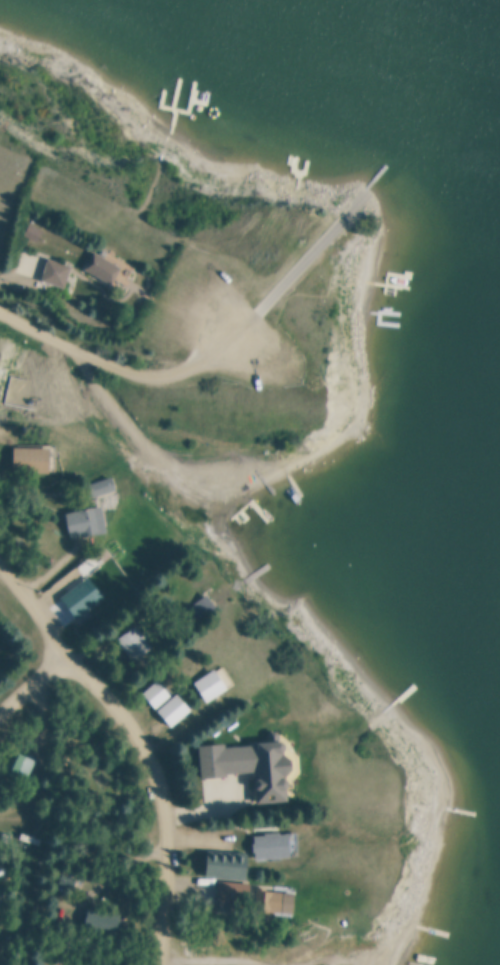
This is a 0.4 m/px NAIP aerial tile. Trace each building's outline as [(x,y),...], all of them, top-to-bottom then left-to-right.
[(31,222),(45,229),(39,240),(26,233),(31,222)] [(97,250),(123,265),(113,281),(87,265),(97,250)] [(50,257),(73,265),(66,285),(43,278),(50,257)] [(13,411),(0,404),(0,391),(4,383),(22,391),(13,411)] [(14,448),(51,448),(51,472),(14,471),(14,448)] [(81,489),(108,479),(113,492),(86,502),(81,489)] [(66,514),(102,505),(108,531),(73,540),(66,514)] [(87,575),(105,597),(80,619),(62,597),(87,575)] [(138,624),(155,646),(135,661),(118,638),(138,624)] [(196,682),(217,667),(230,687),(209,701),(196,682)] [(159,680),(172,695),(157,708),(144,693),(159,680)] [(159,710),(179,692),(193,709),(173,726),(159,710)] [(227,746),(252,744),(252,740),(285,737),(286,740),(289,742),(289,746),(286,748),(287,752),(295,757),(296,766),(289,773),(289,777),(292,779),(293,783),(290,786),(291,799),(258,802),(255,770),(229,772),(230,775),(202,778),(199,745),(227,743),(227,746)] [(13,748),(34,759),(22,782),(1,771),(13,748)] [(282,832),(298,831),(300,854),(258,858),(255,835),(267,834),(267,832),(282,831),(282,832)] [(209,850),(250,853),(249,878),(207,875),(209,850)] [(220,880),(252,883),(250,905),(218,902),(220,880)] [(218,883),(203,883),(203,901),(218,901),(218,883)] [(259,886),(266,887),(266,889),(286,891),(284,911),(276,910),(276,919),(256,918),(259,886)] [(231,907),(241,907),(241,915),(231,914),(231,907)] [(89,908),(121,914),(117,934),(85,928),(89,908)]
